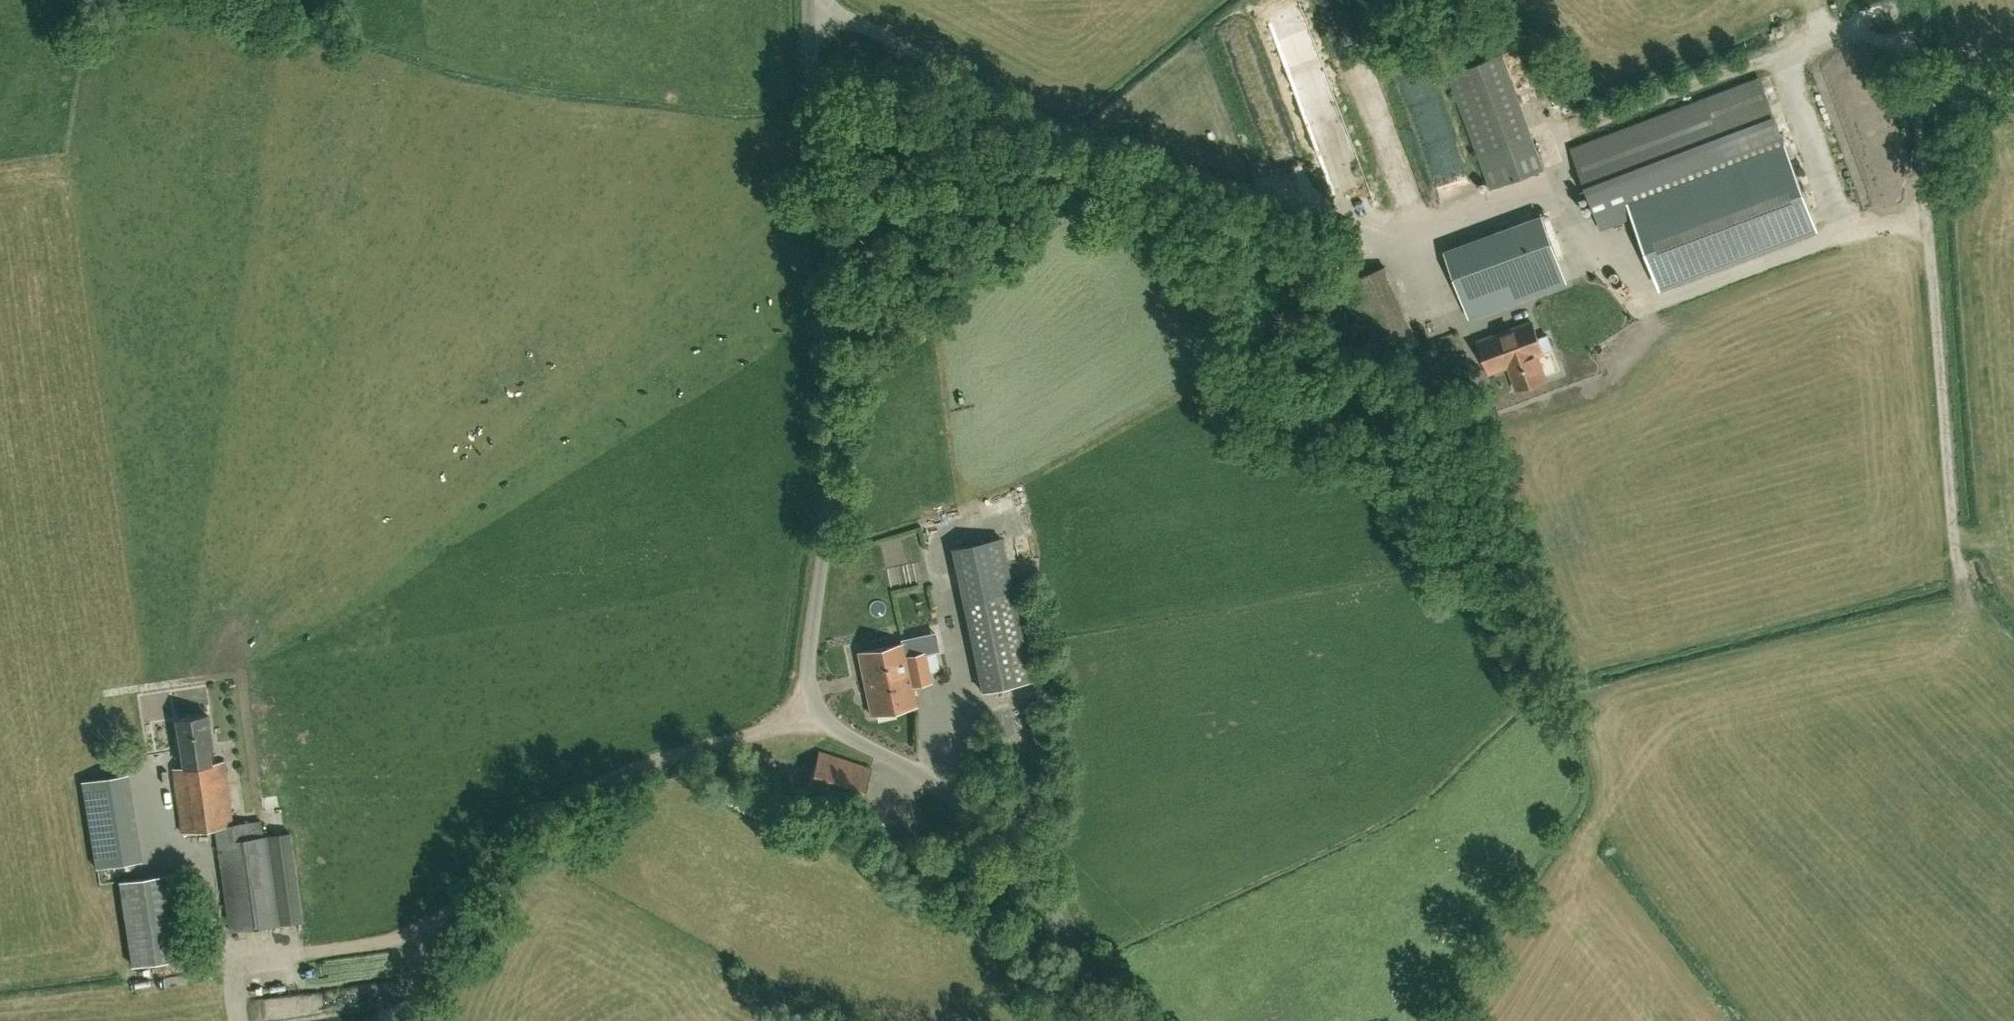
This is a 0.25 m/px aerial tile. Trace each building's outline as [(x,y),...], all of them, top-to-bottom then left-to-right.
[(1544,168),(1502,55),(1448,75),(1491,188),(1544,168)] [(1571,148),(1601,228),(1634,215),(1660,285),(1815,227),(1760,79),(1571,148)] [(1536,272),(1559,264),(1542,218),(1446,253),(1469,317),(1543,290),(1536,272)] [(1342,285),(1374,361),(1418,343),(1385,267),(1342,285)] [(1544,352),(1533,322),(1479,342),(1490,372),(1510,365),(1519,389),(1545,379),(1536,355),(1544,352)] [(962,602),(982,692),(1031,681),(1011,591),(998,537),(949,548),(962,602)] [(903,643),(858,653),(871,715),(916,705),(912,686),(929,682),(923,653),(906,656),(903,643)] [(224,761),(214,762),(208,716),(177,720),(184,767),(172,769),(181,832),(216,827),(219,843),(231,931),(302,921),(290,833),(250,838),(248,821),(233,824),(224,761)] [(870,769),(819,752),(806,792),(857,809),(870,769)] [(140,861),(131,806),(112,809),(107,778),(106,778),(82,782),(96,868),(140,861)] [(145,877),(120,882),(132,966),(186,958),(174,873),(145,877)]
